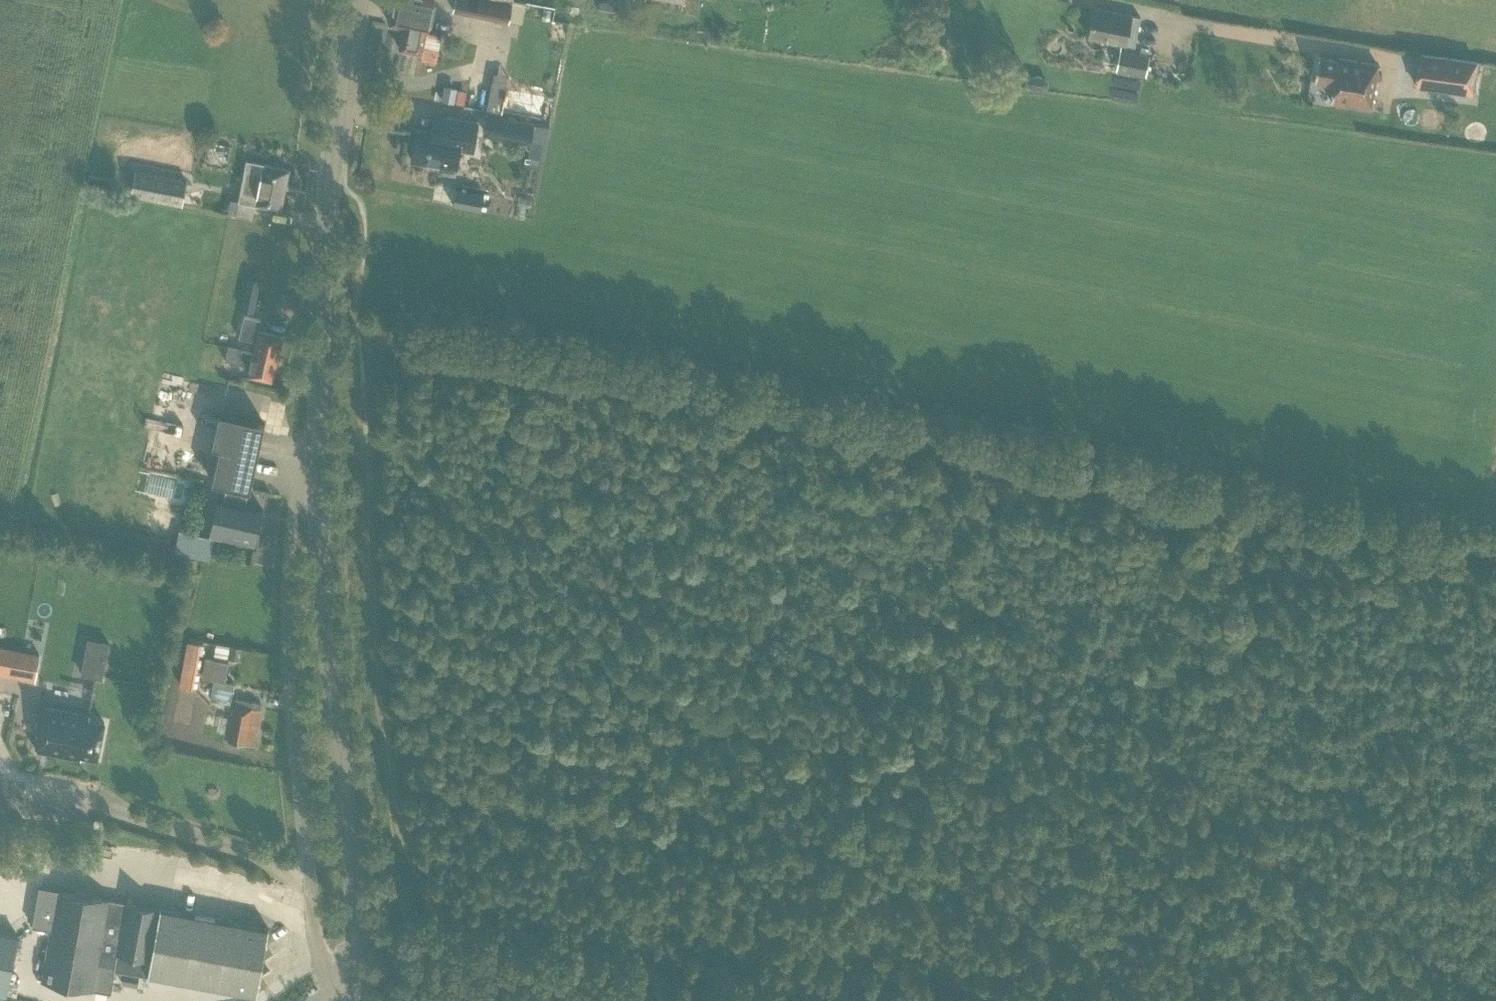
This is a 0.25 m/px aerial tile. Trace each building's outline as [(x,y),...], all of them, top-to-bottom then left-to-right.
[(437,60),(443,33),(426,29),(431,6),(433,7),(434,0),(394,0),(389,22),(404,25),(399,47),(421,51),(420,57),(437,60)] [(453,8),(508,20),(512,0),(455,0),(453,8)] [(624,14),(626,3),(611,0),(601,0),(600,10),(624,14)] [(1089,35),(1134,44),(1140,15),(1095,6),(1089,35)] [(1149,54),(1128,50),(1120,48),(1116,68),(1146,73),(1149,54)] [(1476,60),(1421,53),(1416,85),(1471,92),(1476,60)] [(1337,57),(1318,54),(1313,80),(1333,84),(1330,101),(1371,108),(1379,62),(1337,54),(1337,57)] [(506,105),(505,65),(468,66),(468,84),(441,84),(442,98),(465,97),(465,106),(506,105)] [(535,122),(487,112),(483,134),(530,143),(535,122)] [(477,121),(445,115),(443,132),(417,127),(412,159),(452,165),(457,138),(473,141),(477,121)] [(281,208),(290,168),(247,159),(239,200),(281,208)] [(187,178),(135,168),(130,195),(182,205),(187,178)] [(452,206),(479,211),(483,194),(456,188),(452,206)] [(254,309),(261,280),(248,277),(242,306),(254,309)] [(251,350),(278,356),(283,335),(258,329),(260,318),(243,314),(238,338),(253,341),(251,350)] [(278,356),(227,345),(224,358),(248,363),(246,374),(273,380),(278,356)] [(164,384),(162,395),(183,399),(185,388),(164,384)] [(217,497),(208,533),(254,544),(262,508),(245,504),(264,423),(220,412),(212,445),(219,447),(212,479),(227,483),(223,499),(217,497)] [(180,684),(193,686),(201,642),(188,640),(180,684)] [(0,644),(0,673),(19,677),(24,649),(0,644)] [(231,644),(228,656),(241,659),(243,647),(231,644)] [(108,651),(106,671),(118,672),(120,652),(108,651)] [(205,656),(202,676),(214,678),(225,680),(229,660),(205,656)] [(231,702),(235,682),(225,680),(214,678),(210,698),(231,702)] [(67,701),(83,703),(86,684),(70,682),(67,701)] [(228,739),(252,743),(254,744),(261,708),(252,707),(253,705),(252,705),(253,700),(248,699),(247,704),(235,702),(228,739)] [(42,704),(37,732),(39,732),(36,748),(81,757),(81,753),(97,757),(104,720),(89,717),(89,714),(42,704)] [(39,886),(32,925),(51,928),(41,979),(93,989),(111,992),(116,968),(256,994),(269,927),(159,907),(159,908),(124,901),(124,902),(110,899),(110,898),(58,889),(39,886)] [(18,935),(0,931),(0,991),(6,992),(18,935)] [(124,971),(122,982),(138,985),(140,974),(124,971)]
